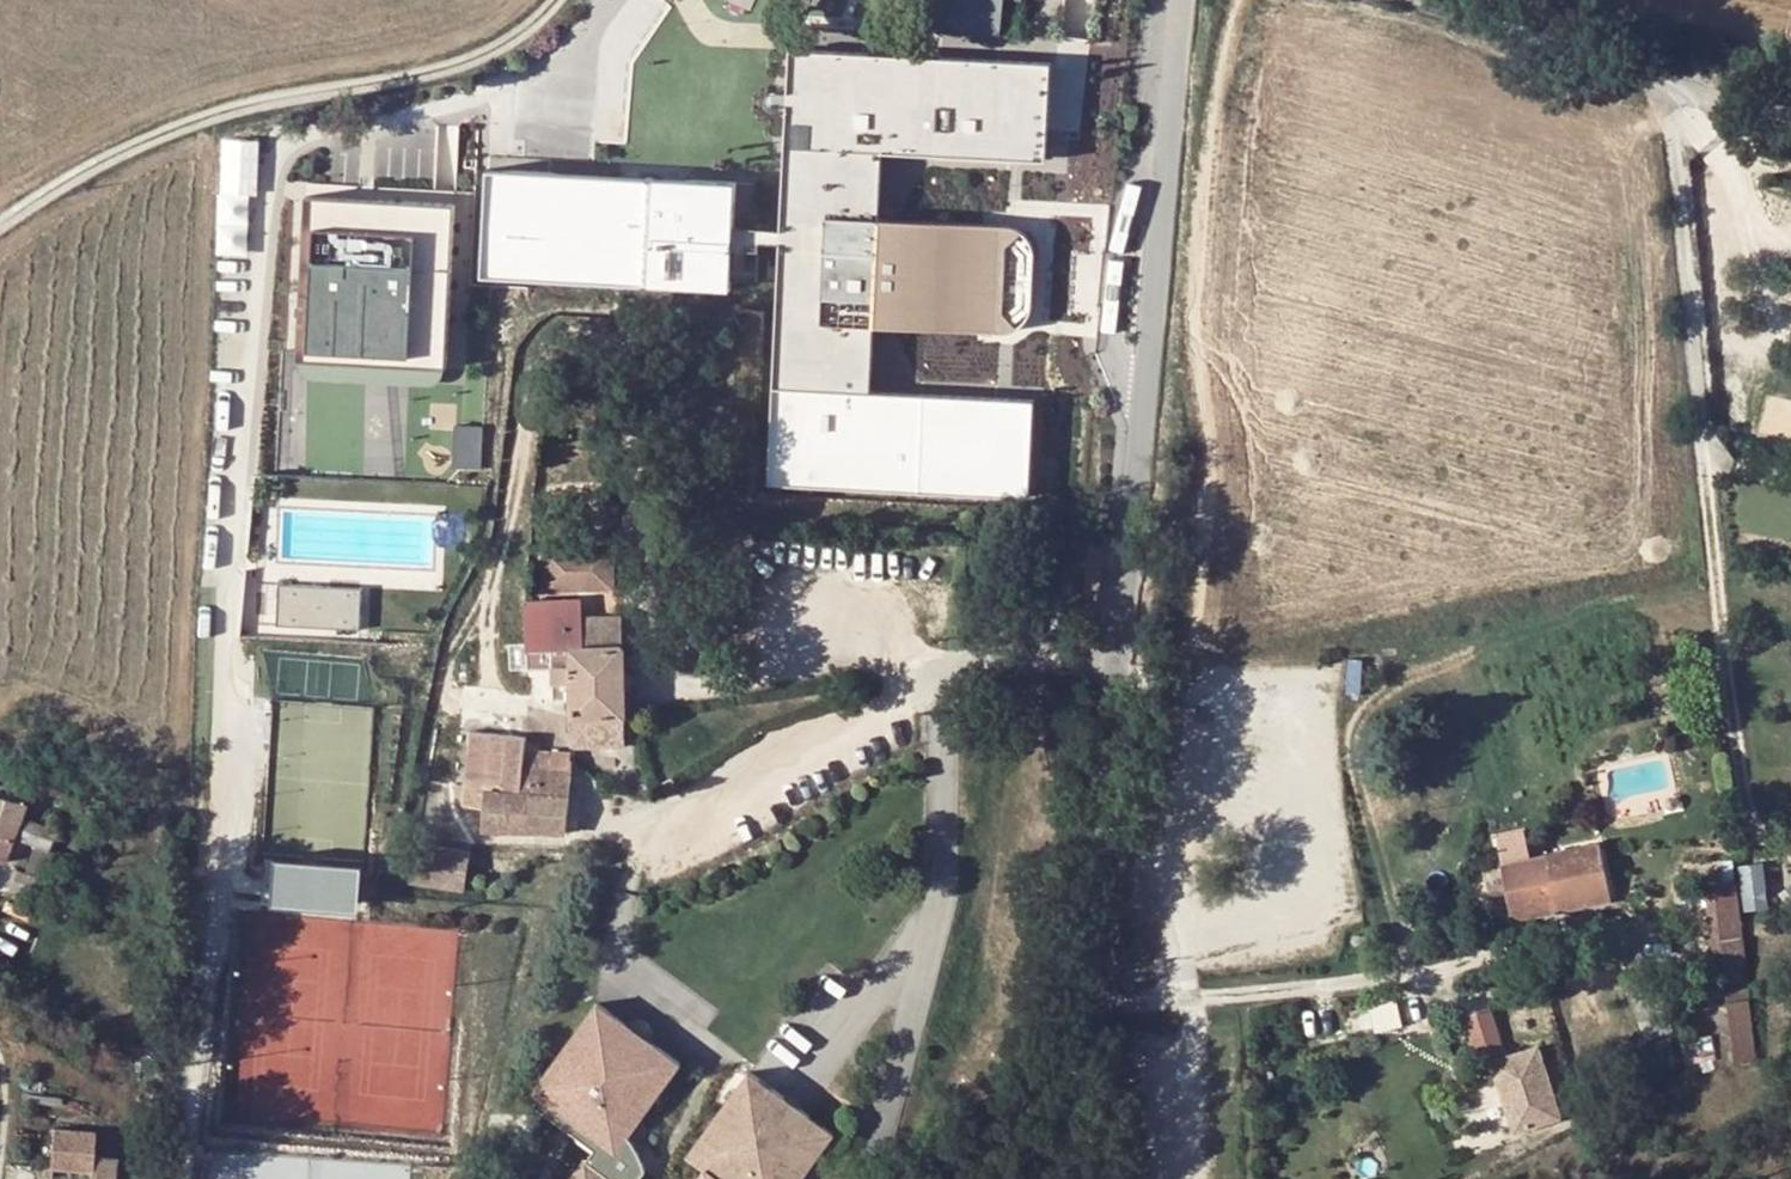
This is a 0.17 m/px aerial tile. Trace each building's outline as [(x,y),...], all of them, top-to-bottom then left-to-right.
[(923,30),(1000,34),(1002,0),(938,0),(923,30)] [(924,56),(791,49),(768,484),(1029,497),(1034,401),(924,395),(882,393),(871,393),(874,326),(885,327),(899,327),(998,333),(1007,332),(1022,325),(1029,315),(1033,304),(1035,256),(1031,240),(1022,230),(1009,225),(879,218),(883,151),(898,152),(1046,160),(1051,62),(924,56)] [(217,251),(252,251),(252,136),(217,136),(217,251)] [(737,182),(487,169),(482,276),(731,288),(737,182)] [(457,197),(303,187),(291,382),(446,391),(457,197)] [(455,421),(454,465),(482,466),(483,422),(455,421)] [(576,490),(577,500),(592,500),(593,490),(593,489),(592,488),(591,487),(590,487),(590,486),(589,486),(588,485),(587,485),(586,485),(585,485),(584,485),(582,485),(581,486),(580,486),(579,487),(578,488),(577,489),(576,490)] [(609,541),(539,541),(539,587),(609,587),(609,541)] [(361,629),(363,588),(278,584),(277,626),(361,629)] [(620,717),(618,618),(575,619),(574,599),(520,600),(521,664),(549,664),(549,682),(568,682),(568,718),(620,717)] [(524,738),(466,730),(459,807),(479,809),(477,831),(560,833),(570,739),(542,736),(538,770),(520,768),(524,738)] [(30,779),(0,769),(0,860),(18,814),(30,779)] [(49,776),(38,773),(34,782),(45,786),(49,776)] [(48,818),(52,808),(38,802),(34,813),(48,818)] [(21,816),(14,836),(31,842),(44,847),(51,826),(21,816)] [(31,842),(21,872),(44,880),(54,850),(45,847),(44,847),(31,842)] [(407,842),(402,882),(463,887),(466,846),(407,842)] [(1600,844),(1497,863),(1509,919),(1611,896),(1600,844)] [(264,902),(351,901),(350,855),(263,856),(264,902)] [(1722,858),(1725,879),(1732,878),(1736,878),(1733,857),(1722,858)] [(1767,858),(1741,859),(1742,907),(1768,906),(1767,858)] [(13,870),(6,888),(38,899),(44,880),(21,872),(13,869),(13,870)] [(1702,882),(1702,884),(1707,929),(1714,928),(1727,1064),(1753,1059),(1732,878),(1725,879),(1702,882)] [(1373,944),(1372,932),(1359,933),(1362,946),(1373,944)] [(1542,1050),(1529,1006),(1505,1013),(1505,1014),(1522,1072),(1513,1075),(1529,1129),(1550,1123),(1529,1054),(1535,1052),(1542,1050)] [(1479,1061),(1500,1055),(1488,1008),(1465,1015),(1471,1039),(1464,1041),(1469,1057),(1477,1055),(1479,1061)] [(572,1042),(580,1048),(561,1074),(564,1076),(557,1086),(554,1084),(535,1110),(596,1154),(591,1161),(616,1178),(644,1178),(648,1174),(646,1169),(643,1164),(640,1158),(637,1154),(634,1149),(630,1144),(626,1140),(623,1135),(618,1131),(614,1127),(635,1099),(625,1092),(631,1084),(656,1102),(680,1069),(650,1047),(625,1030),(596,1009),(572,1042)] [(630,1026),(625,1030),(650,1047),(652,1041),(651,1033),(646,1026),(637,1024),(630,1026)] [(1706,1033),(1676,1040),(1682,1066),(1686,1079),(1715,1071),(1712,1058),(1706,1033)] [(1563,1120),(1552,1083),(1575,1077),(1565,1046),(1543,1052),(1542,1050),(1535,1052),(1529,1054),(1550,1123),(1563,1120)] [(749,1069),(688,1158),(706,1172),(701,1178),(797,1178),(787,1172),(797,1161),(811,1169),(838,1131),(802,1107),(797,1114),(782,1104),(788,1097),(749,1069)] [(564,1076),(561,1074),(554,1084),(557,1086),(564,1076)] [(802,1107),(788,1097),(782,1104),(797,1114),(802,1107)] [(1471,1114),(1489,1110),(1487,1097),(1468,1101),(1471,1114)] [(85,1131),(43,1127),(39,1167),(82,1171),(83,1154),(85,1131)] [(83,1154),(82,1171),(81,1178),(105,1178),(107,1156),(83,1154)] [(797,1161),(787,1172),(797,1178),(803,1178),(811,1169),(797,1161)] [(577,1178),(609,1178),(587,1164),(577,1178)]
